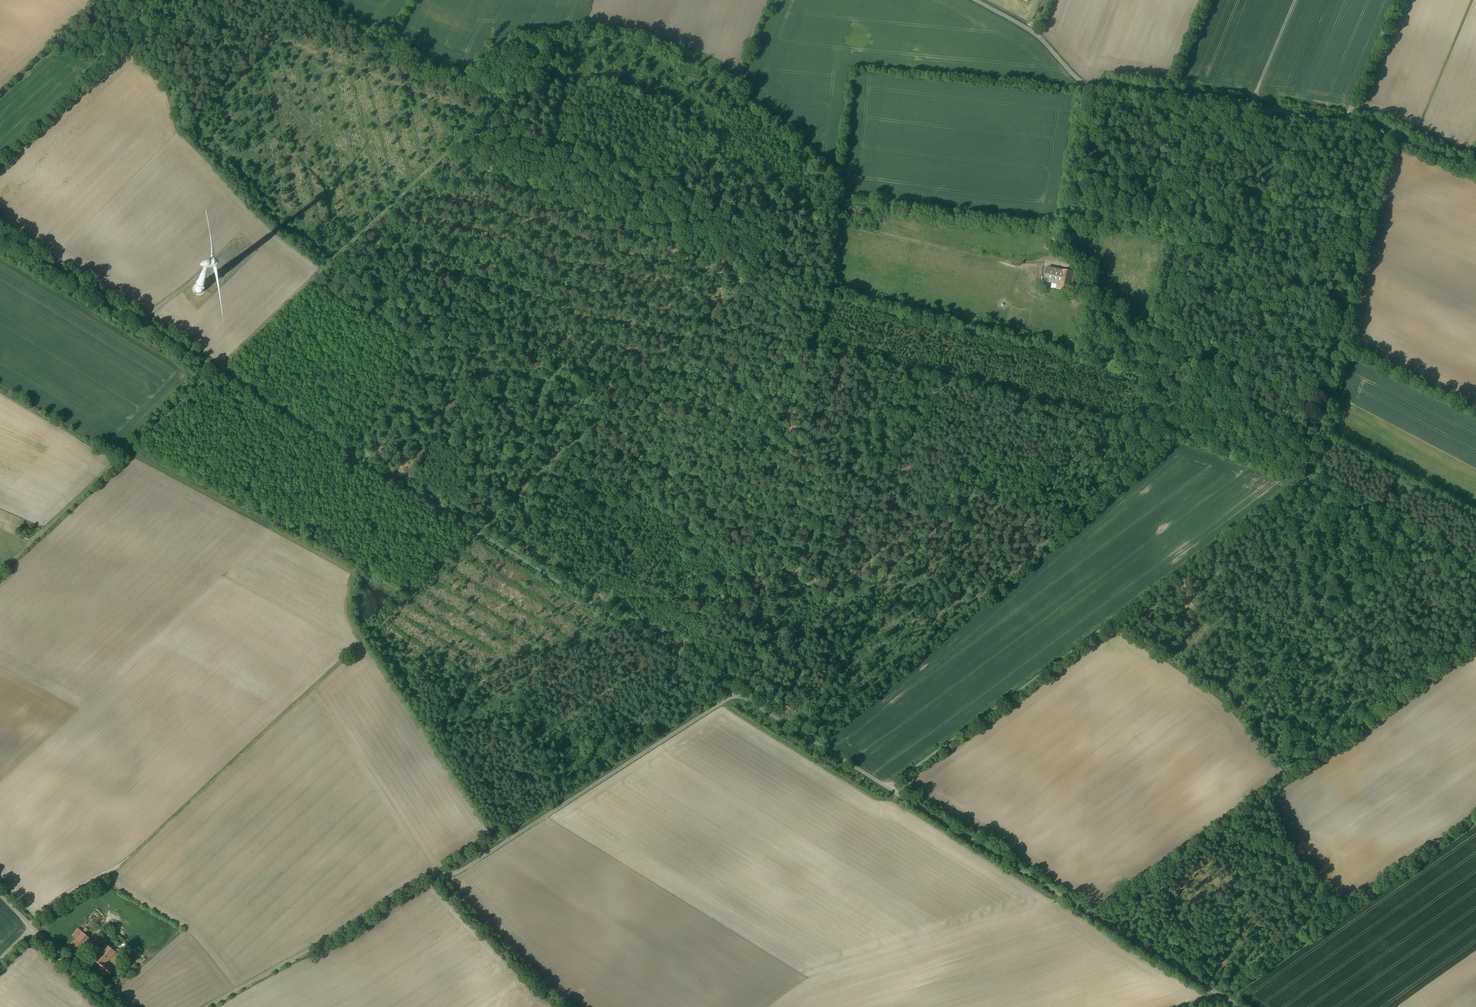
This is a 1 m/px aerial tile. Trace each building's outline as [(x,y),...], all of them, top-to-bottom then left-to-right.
[(1061,271),(1047,268),(1045,281),(1058,284),(1061,271)] [(1075,273),(1061,271),(1058,284),(1057,289),(1071,292),(1075,273)] [(731,711),(730,713),(744,721),(745,719),(731,711)] [(82,932),(68,948),(76,954),(89,938),(85,935),(82,932)] [(106,944),(89,962),(94,966),(101,959),(106,963),(115,953),(106,944)] [(106,963),(101,959),(94,966),(107,977),(113,970),(106,963)]
